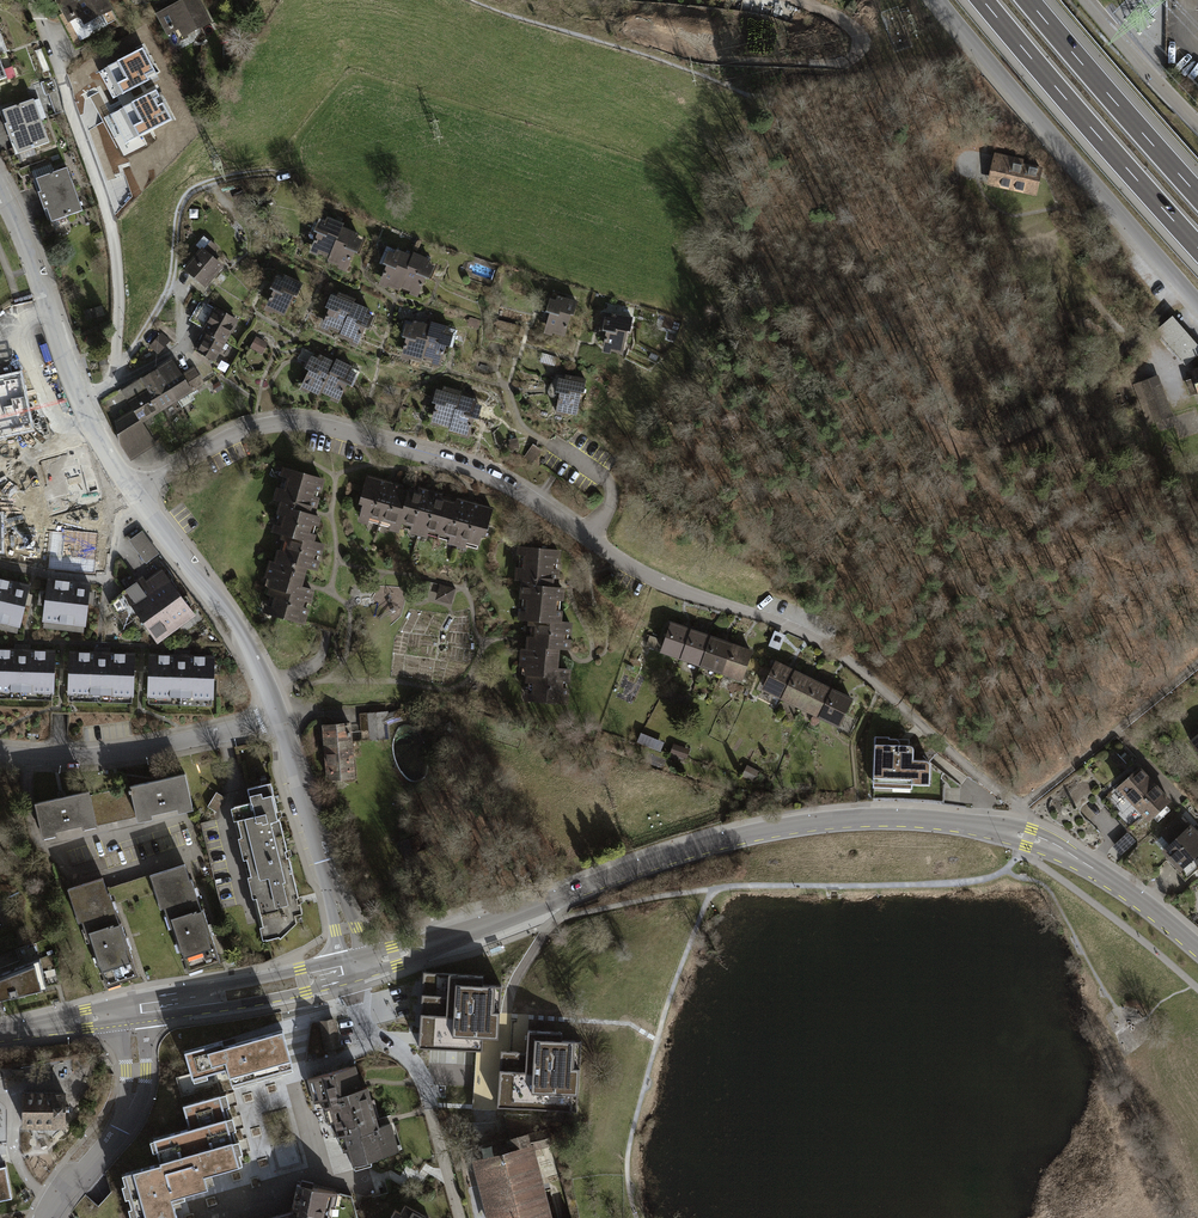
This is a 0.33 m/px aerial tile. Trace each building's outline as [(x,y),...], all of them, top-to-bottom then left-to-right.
[(76,29),(114,13),(108,0),(64,0),(76,29)] [(160,9),(178,41),(218,20),(207,0),(177,0),(160,9)] [(140,57),(109,73),(117,89),(148,74),(140,57)] [(114,86),(86,98),(99,128),(127,116),(114,86)] [(34,98),(3,109),(17,151),(49,141),(34,98)] [(1024,160),(995,153),(987,186),(1036,197),(1043,169),(1023,164),(1024,160)] [(69,168),(36,177),(49,222),(82,213),(69,168)] [(349,215),(325,207),(315,235),(328,239),(323,254),(353,265),(365,231),(346,224),(349,215)] [(416,252),(398,244),(382,281),(403,290),(407,282),(424,289),(439,255),(419,247),(416,252)] [(227,262),(207,246),(189,268),(208,284),(227,262)] [(301,282),(282,273),(265,308),(285,317),(301,282)] [(360,297),(335,289),(325,317),(338,321),(333,336),(363,346),(375,313),(356,306),(360,297)] [(581,297),(555,289),(550,309),(555,311),(550,330),(570,336),(581,297)] [(636,315),(613,307),(607,327),(614,329),(608,348),(624,353),(636,315)] [(98,308),(81,313),(84,322),(101,317),(98,308)] [(213,323),(197,348),(214,358),(236,321),(215,308),(208,321),(213,323)] [(433,323),(413,318),(402,356),(425,363),(428,354),(445,359),(456,323),(434,317),(433,323)] [(1173,317),(1156,332),(1186,365),(1197,354),(1197,345),(1173,317)] [(158,332),(146,345),(155,353),(167,340),(158,332)] [(265,342),(253,335),(247,347),(259,354),(265,342)] [(335,363),(316,355),(300,392),(322,401),(326,393),(343,400),(358,366),(338,357),(335,363)] [(135,410),(116,421),(120,441),(130,458),(153,445),(139,421),(203,383),(194,368),(181,375),(173,361),(123,390),(135,410)] [(587,380),(563,374),(558,394),(563,396),(558,415),(577,420),(587,380)] [(1163,379),(1138,388),(1147,414),(1151,427),(1157,425),(1177,418),(1163,379)] [(219,382),(213,385),(217,392),(223,389),(219,382)] [(465,391),(441,382),(431,410),(444,415),(439,429),(469,440),(481,406),(462,399),(465,391)] [(0,427),(0,456),(1,458),(55,440),(46,412),(0,427)] [(87,442),(38,457),(42,472),(28,476),(39,511),(102,491),(87,442)] [(321,476),(279,465),(270,497),(277,499),(268,529),(274,530),(261,577),(266,579),(260,611),(302,623),(310,588),(299,584),(304,565),(315,568),(322,542),(312,538),(318,514),(312,512),(321,476)] [(491,506),(365,473),(355,502),(360,503),(355,520),(396,531),(398,521),(409,524),(407,531),(424,536),(426,529),(447,535),(445,542),(462,546),(464,539),(477,543),(480,533),(483,533),(491,506)] [(103,531),(52,526),(48,562),(99,568),(103,531)] [(144,532),(130,541),(146,565),(160,556),(144,532)] [(557,583),(560,549),(517,545),(514,578),(522,579),(519,615),(524,616),(520,663),(526,664),(523,699),(567,703),(570,667),(559,666),(561,650),(571,650),(574,619),(562,618),(565,584),(557,583)] [(197,611),(164,564),(113,599),(129,621),(145,609),(163,635),(197,611)] [(0,572),(0,621),(19,627),(32,582),(0,572)] [(94,585),(53,577),(45,622),(85,630),(94,585)] [(453,588),(436,583),(433,599),(449,603),(453,588)] [(763,651),(675,619),(662,652),(751,685),(763,651)] [(0,647),(0,695),(57,695),(57,646),(0,647)] [(136,648),(72,648),(72,697),(137,697),(136,648)] [(219,652),(154,652),(154,701),(219,701),(219,652)] [(864,705),(785,662),(769,690),(848,734),(864,705)] [(390,715),(363,718),(364,734),(372,733),(373,745),(393,743),(390,715)] [(357,725),(327,728),(331,784),(362,782),(357,725)] [(910,745),(877,743),(875,787),(933,791),(934,767),(909,766),(910,745)] [(688,760),(690,751),(675,747),(672,756),(688,760)] [(1169,800),(1137,763),(1109,788),(1142,824),(1169,800)] [(190,769),(137,782),(146,818),(199,805),(190,769)] [(310,904),(278,778),(248,785),(251,799),(236,801),(268,936),(288,932),(310,904)] [(94,784),(41,797),(49,832),(102,819),(94,784)] [(1158,851),(1177,871),(1197,851),(1197,835),(1187,823),(1185,826),(1176,815),(1158,832),(1167,842),(1158,851)] [(1136,842),(1127,833),(1113,846),(1121,855),(1136,842)] [(220,948),(191,860),(158,871),(187,959),(220,948)] [(139,963),(110,876),(77,886),(106,974),(139,963)] [(0,977),(0,1000),(48,989),(41,960),(0,977)] [(423,972),(418,1047),(489,1052),(489,1038),(498,1039),(502,986),(482,985),(483,976),(423,972)] [(339,1021),(323,1023),(327,1051),(342,1050),(339,1021)] [(222,1043),(186,1053),(193,1078),(227,1069),(232,1087),(295,1070),(284,1031),(223,1048),(222,1043)] [(562,1033),(528,1031),(526,1052),(501,1051),(497,1107),(576,1112),(581,1042),(562,1041),(562,1033)] [(363,1067),(314,1080),(321,1108),(329,1106),(343,1159),(354,1156),(357,1168),(404,1156),(396,1127),(388,1129),(377,1087),(369,1089),(368,1085),(363,1067)] [(64,1093),(23,1093),(23,1125),(64,1125),(64,1093)] [(182,1107),(189,1131),(154,1141),(161,1166),(125,1177),(137,1217),(173,1217),(169,1201),(208,1190),(205,1178),(239,1168),(219,1097),(182,1107)] [(476,1161),(491,1217),(574,1217),(554,1142),(553,1142),(549,1129),(510,1139),(513,1152),(476,1161)] [(13,1199),(6,1166),(0,1168),(0,1202),(13,1199)] [(304,1190),(297,1215),(287,1217),(328,1217),(333,1198),(304,1190)] [(391,1217),(424,1217),(400,1205),(391,1217)]
